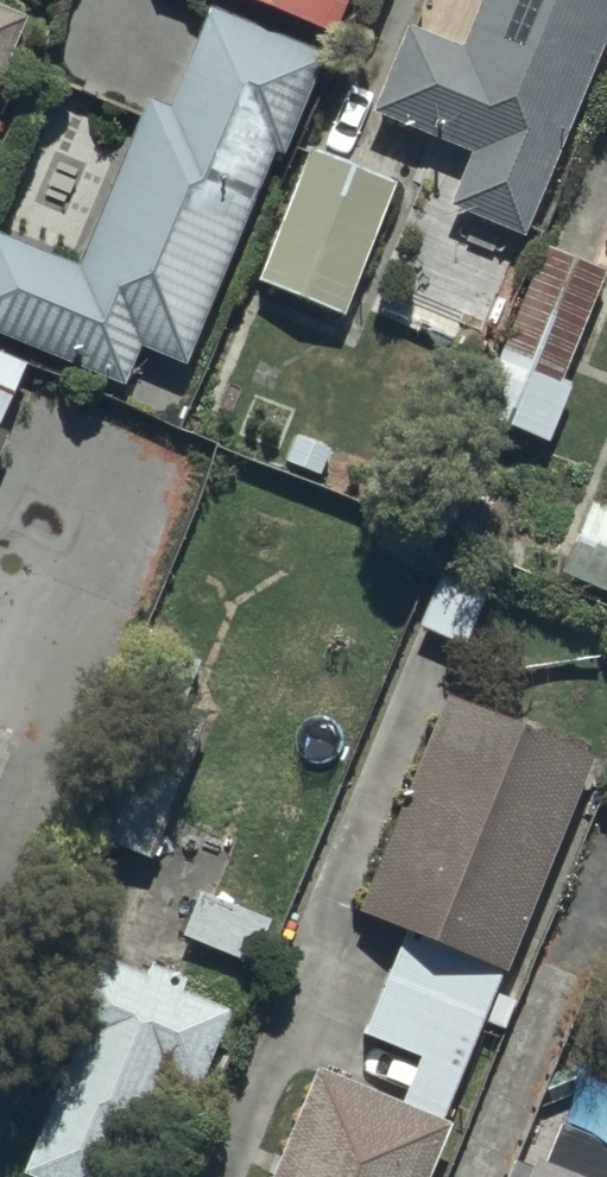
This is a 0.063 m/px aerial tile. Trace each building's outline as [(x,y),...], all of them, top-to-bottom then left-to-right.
[(334,35),(348,0),(247,0),(334,35)] [(606,33),(606,0),(480,0),(462,46),(406,24),(371,114),(472,154),(450,208),(526,238),(606,33)] [(26,15),(0,4),(0,77),(26,15)] [(120,386),(137,348),(181,367),(274,152),(280,154),(322,55),(204,5),(161,106),(145,99),(76,261),(0,229),(0,335),(120,386)] [(397,181),(311,148),(259,285),(346,318),(397,181)] [(544,244),(478,411),(551,439),(574,381),(565,378),(606,272),(606,269),(544,244)] [(0,354),(0,421),(23,363),(0,354)] [(592,502),(563,578),(606,594),(606,508),(592,502)] [(490,578),(445,560),(415,634),(459,653),(490,578)] [(133,698),(130,697),(79,838),(147,863),(199,723),(179,716),(198,664),(152,647),(133,698)] [(395,1110),(309,1075),(268,1176),(426,1176),(444,1132),(438,1129),(478,1029),(497,1037),(537,936),(523,930),(590,764),(440,704),(353,919),(401,938),(360,1039),(415,1061),(395,1110)] [(197,895),(179,940),(248,968),(267,924),(197,895)] [(80,957),(47,1038),(71,1048),(20,1176),(108,1176),(111,1168),(127,1174),(163,1084),(195,1096),(226,1017),(176,998),(183,982),(141,965),(135,979),(80,957)] [(592,1085),(555,1176),(528,1165),(524,1176),(606,1176),(606,1091),(592,1085)]
